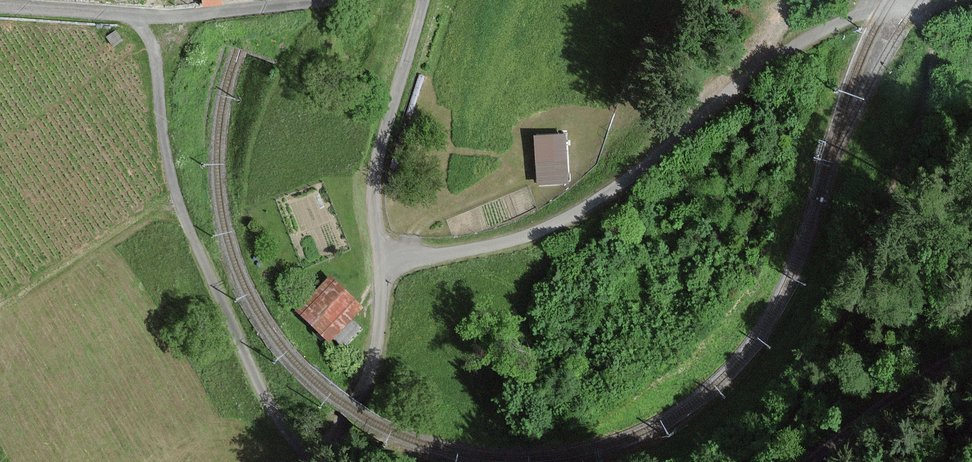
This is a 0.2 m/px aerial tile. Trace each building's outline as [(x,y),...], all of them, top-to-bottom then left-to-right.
[(537,138),(539,187),(564,185),(562,137),(537,138)] [(365,333),(354,322),(367,308),(334,278),(302,314),(334,343),(338,340),(349,351),(365,333)]
